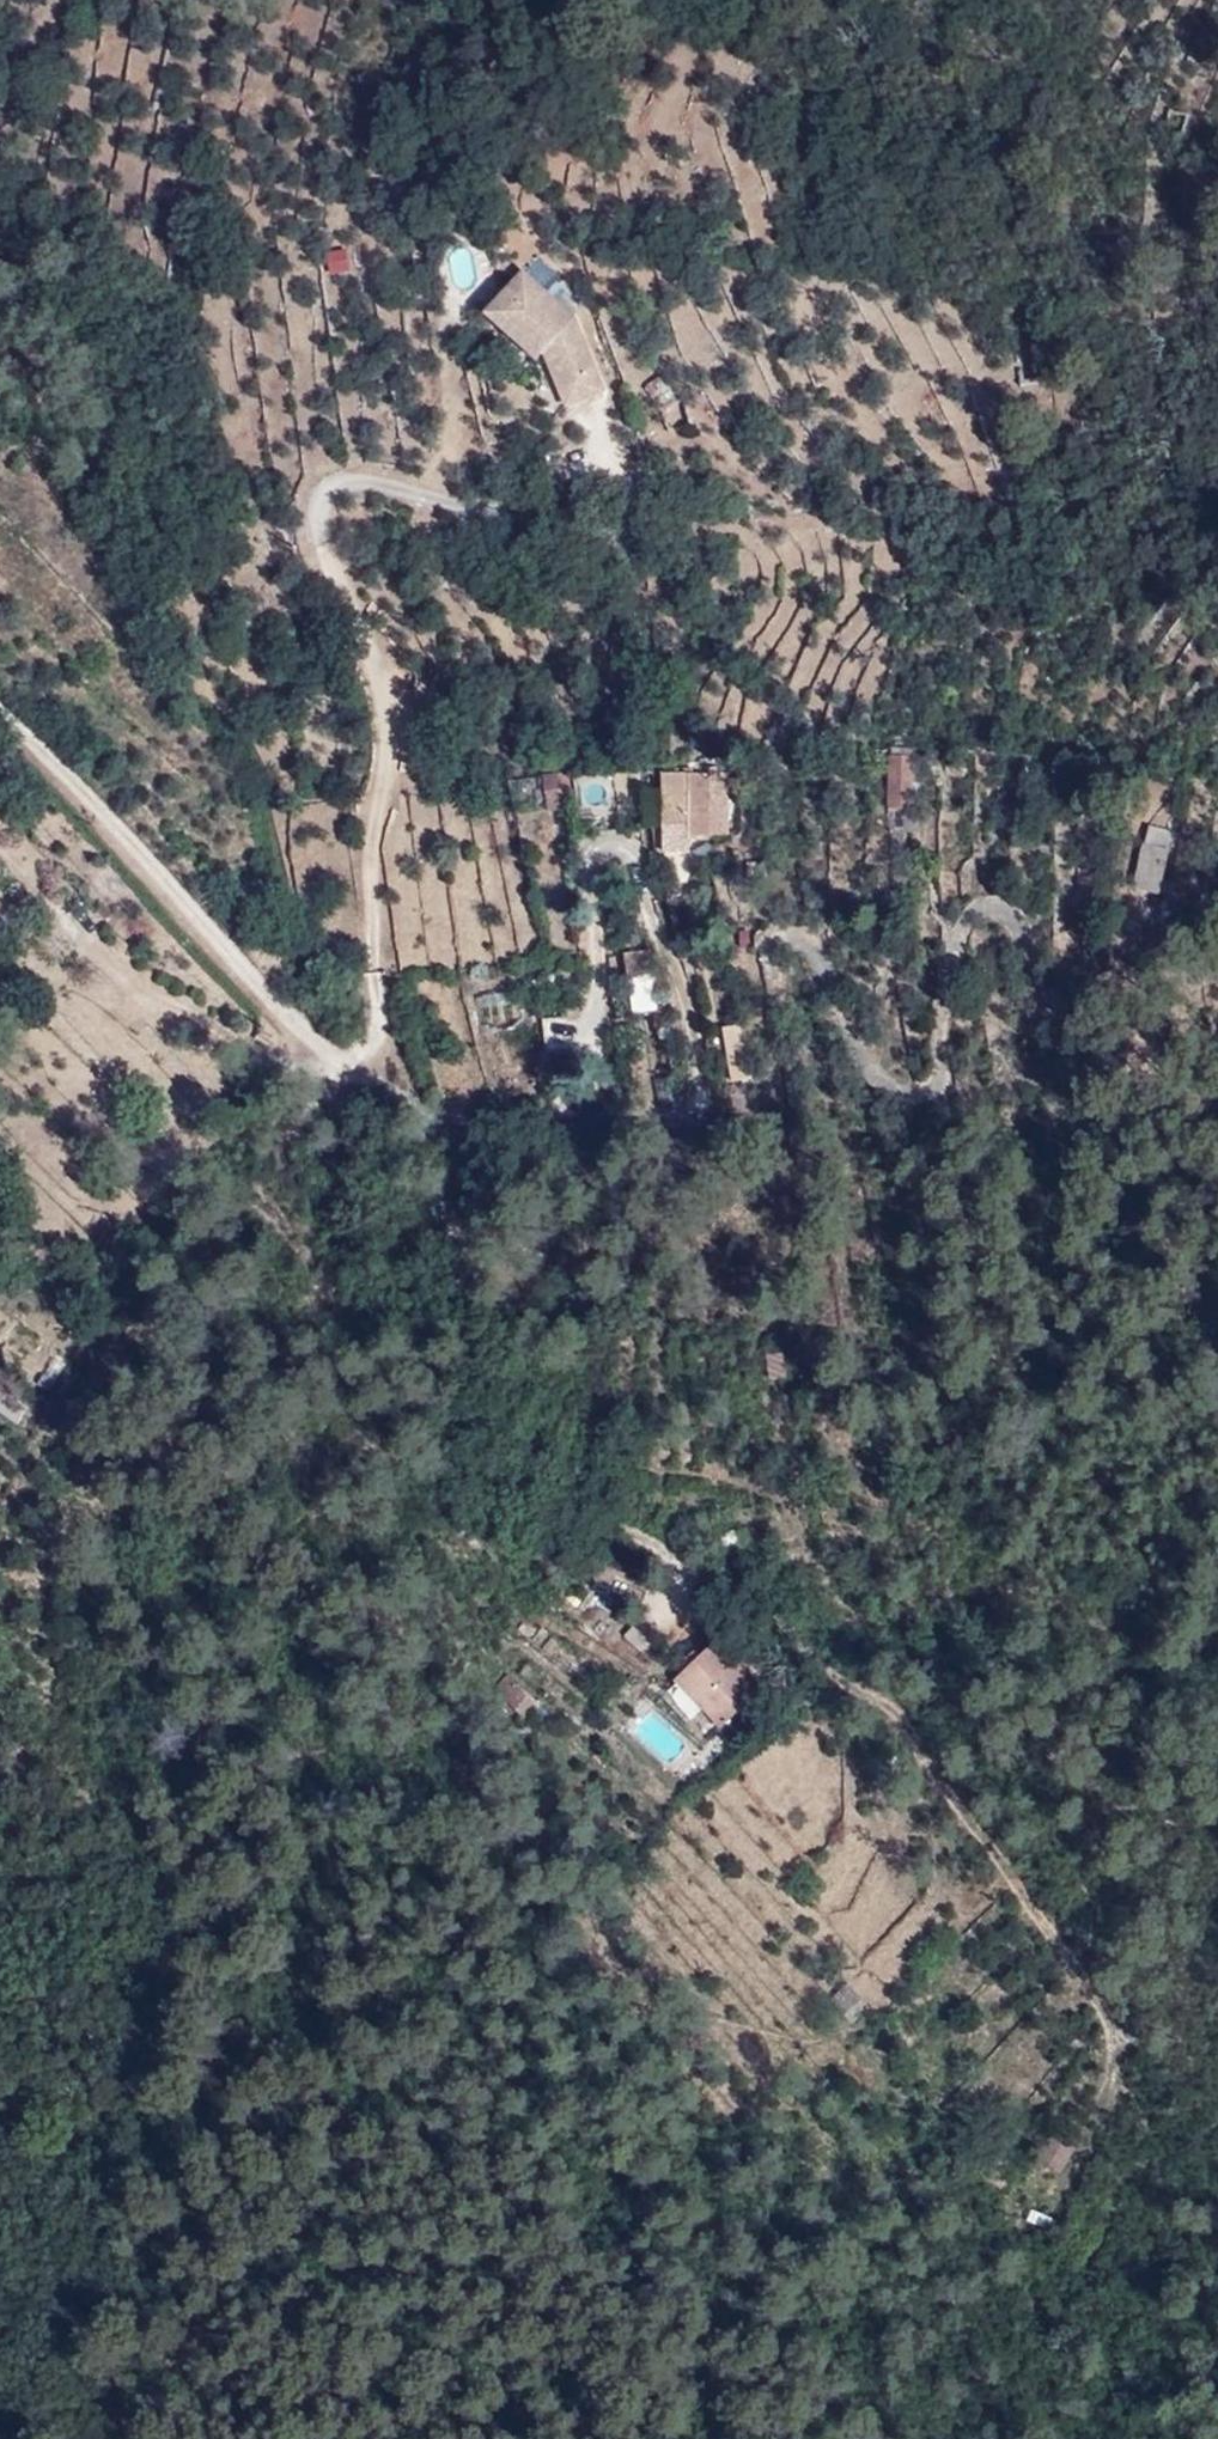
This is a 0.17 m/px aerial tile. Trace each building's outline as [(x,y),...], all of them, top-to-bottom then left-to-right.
[(333,276),(355,268),(345,243),(323,251),(333,276)] [(571,410),(609,395),(581,323),(529,277),(498,313),(551,359),(571,410)] [(547,357),(498,313),(490,321),(541,365),(547,357)] [(891,756),(889,810),(912,811),(913,749),(891,748),(891,756)] [(707,835),(727,835),(727,775),(662,773),(662,853),(688,852),(688,841),(707,841),(707,835)] [(600,775),(578,776),(581,806),(603,804),(600,775)] [(570,790),(545,792),(547,811),(572,808),(570,790)] [(912,811),(889,810),(889,833),(915,833),(915,811),(912,811)] [(1164,847),(1138,842),(1128,889),(1154,894),(1164,847)] [(630,1009),(655,1007),(650,946),(625,948),(630,1009)] [(750,1079),(741,1026),(723,1029),(731,1081),(750,1079)] [(720,1729),(760,1691),(714,1643),(699,1657),(690,1666),(674,1681),(676,1683),(692,1700),(720,1729)] [(684,1660),(690,1666),(699,1657),(694,1651),(684,1660)] [(686,1706),(692,1700),(676,1683),(670,1689),(686,1706)] [(1073,2143),(1046,2130),(1030,2163),(1057,2176),(1073,2143)]
